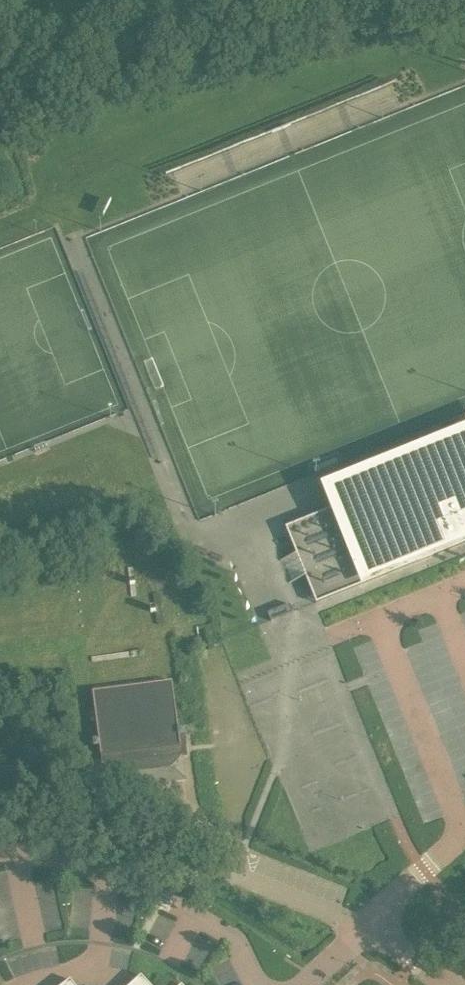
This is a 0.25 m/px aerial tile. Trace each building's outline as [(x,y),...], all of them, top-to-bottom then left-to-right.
[(382,457),(396,451),(392,442),(340,463),(344,472),(382,457)] [(316,601),(464,542),(464,455),(456,459),(452,448),(331,497),(335,507),(286,527),(316,601)] [(178,729),(172,681),(93,691),(99,740),(93,740),(94,746),(99,746),(102,766),(105,790),(185,780),(182,756),(181,756),(179,735),(184,734),(184,728),(178,729)] [(36,882),(50,928),(68,923),(54,877),(36,882)] [(141,975),(130,984),(149,984),(141,975)]
